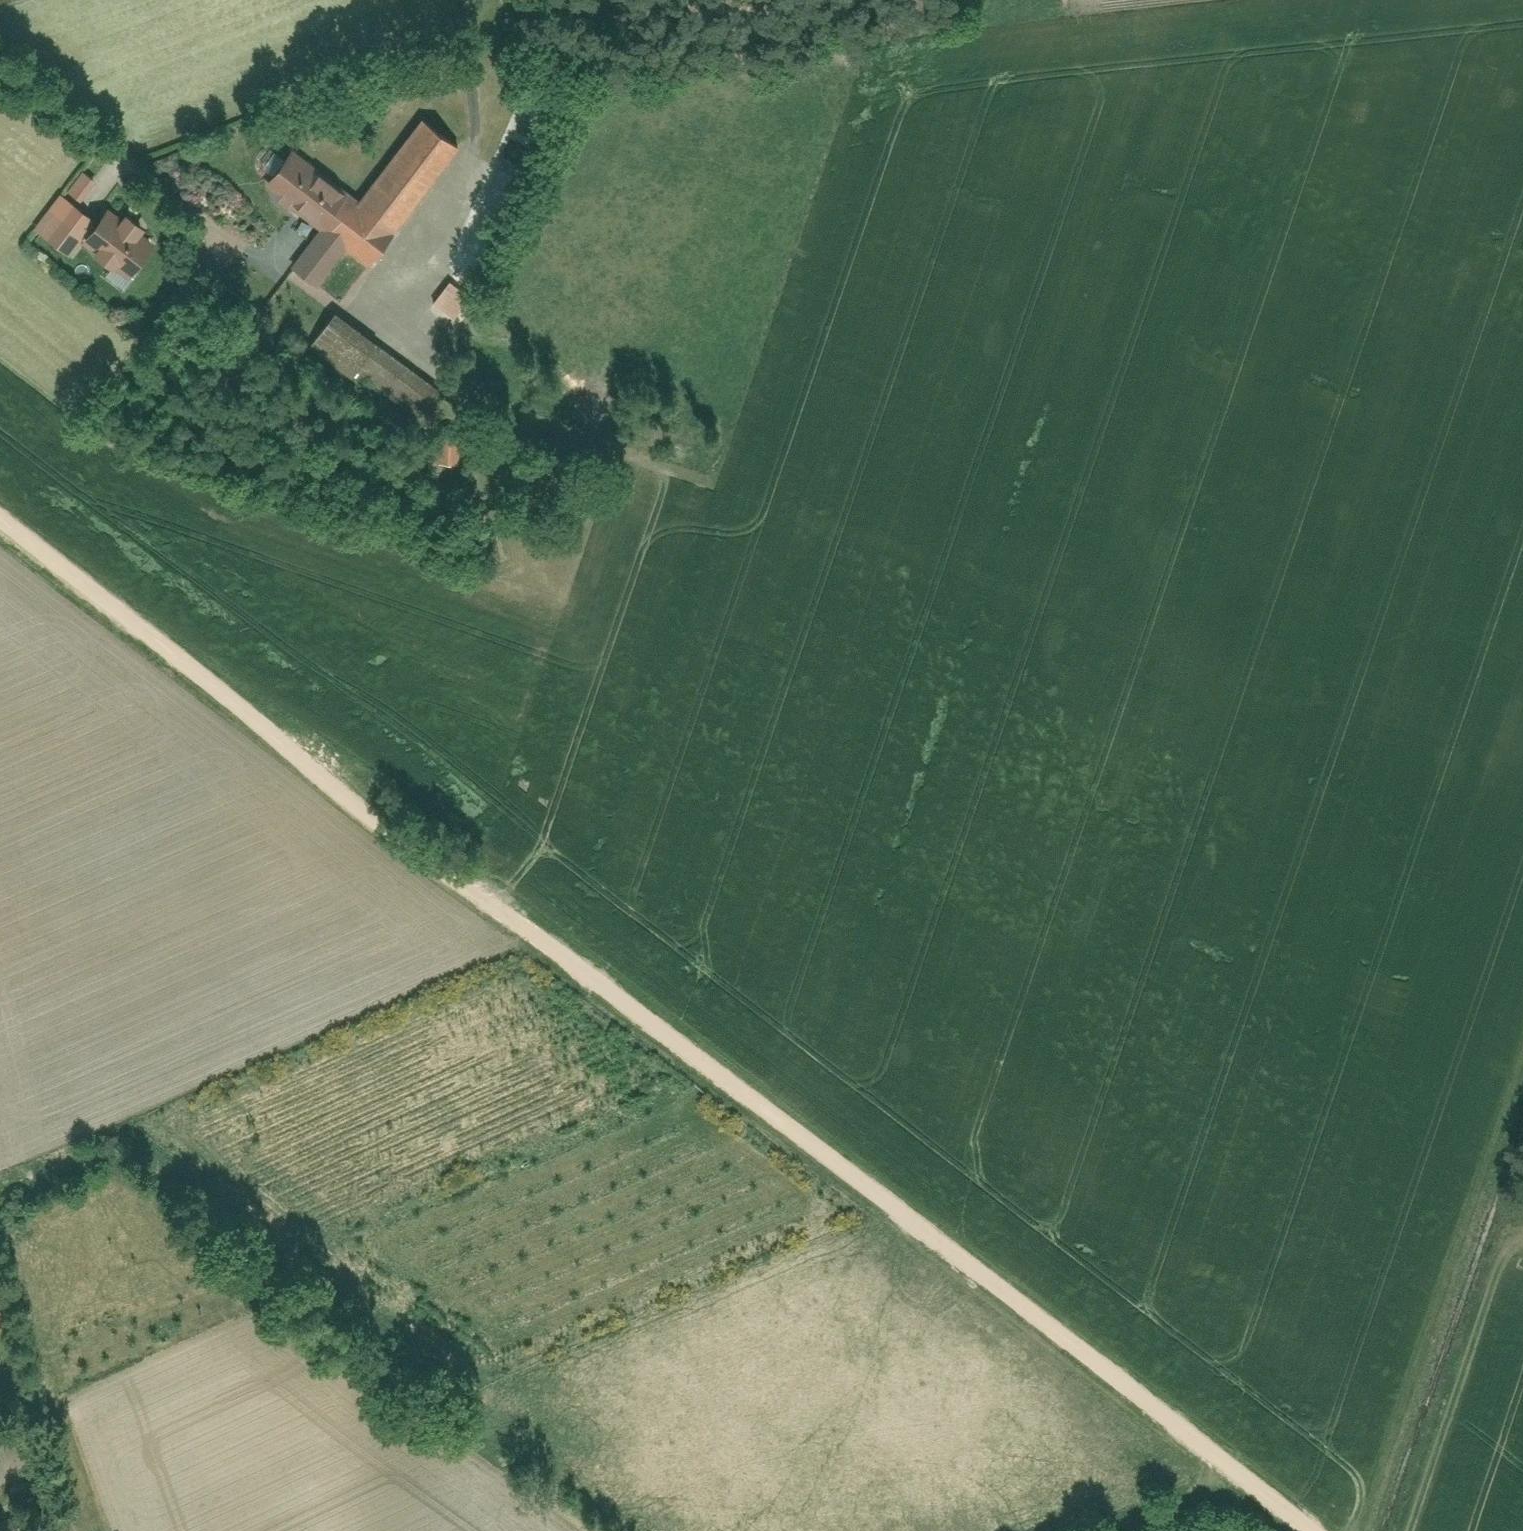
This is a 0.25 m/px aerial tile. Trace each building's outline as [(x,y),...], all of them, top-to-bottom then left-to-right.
[(331,236),(371,268),(465,147),(425,115),(331,236)] [(327,235),(357,198),(299,152),(269,188),(327,235)] [(77,169),(64,192),(79,200),(92,178),(77,169)] [(75,202),(48,238),(74,258),(101,222),(75,202)] [(116,213),(90,246),(136,282),(162,249),(116,213)] [(305,230),(274,268),(331,314),(362,275),(305,230)] [(452,285),(434,307),(453,323),(471,301),(452,285)] [(441,395),(345,317),(311,358),(407,436),(441,395)] [(454,461),(455,429),(440,428),(439,461),(454,461)] [(11,1320),(5,1298),(0,1300),(0,1323),(11,1320)]
